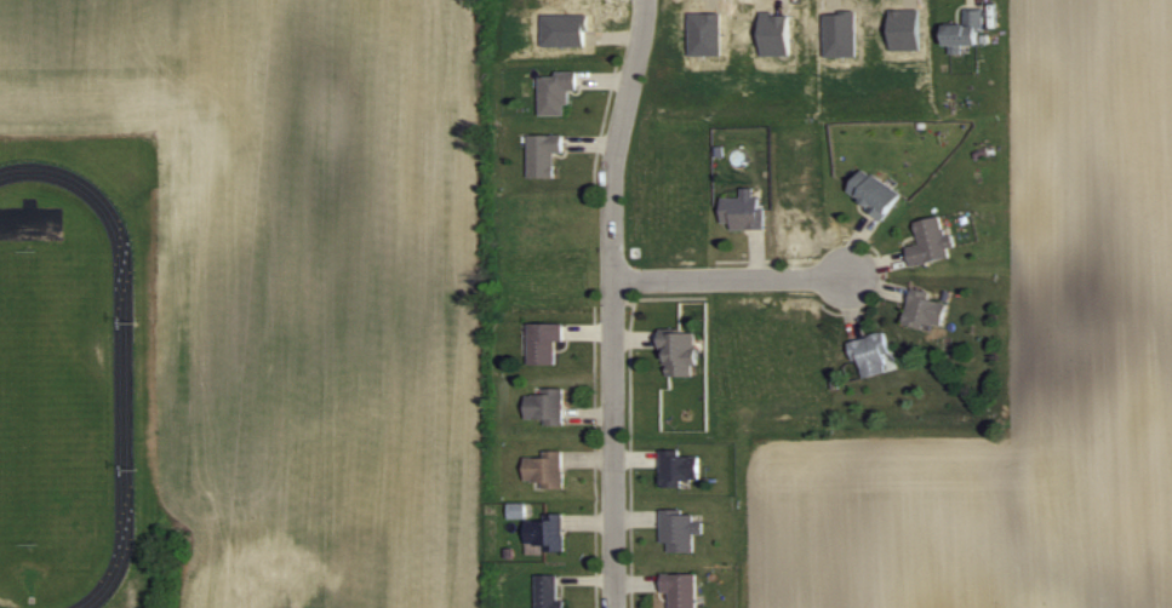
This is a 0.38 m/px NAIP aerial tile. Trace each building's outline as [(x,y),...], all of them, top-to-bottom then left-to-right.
[(986,9),(967,9),(967,25),(947,24),(947,46),(986,46),(986,9)] [(581,70),(542,70),(542,114),(569,114),(569,90),(581,90),(581,70)] [(531,133),(531,176),(558,176),(558,153),(567,153),(567,133),(531,133)] [(889,217),(906,193),(867,166),(850,190),(889,217)] [(725,197),(725,228),(765,227),(764,187),(745,187),(745,197),(725,197)] [(910,245),(914,264),(952,256),(950,246),(958,245),(956,233),(947,234),(943,215),(917,220),(922,242),(910,245)] [(944,329),(952,297),(914,287),(906,320),(944,329)] [(565,346),(565,320),(531,320),(531,362),(558,362),(558,346),(565,346)] [(698,329),(665,329),(665,374),(698,374),(698,329)] [(852,340),(862,377),(897,367),(887,330),(852,340)] [(566,420),(566,386),(528,386),(528,420),(566,420)] [(566,483),(566,450),(527,450),(527,483),(566,483)] [(687,484),(687,478),(703,478),(703,450),(663,450),(663,484),(687,484)] [(696,520),(696,508),(664,508),(664,550),(696,550),(696,532),(706,532),(706,520),(696,520)] [(566,549),(566,513),(528,513),(528,549),(566,549)] [(568,598),(560,598),(560,572),(537,572),(537,607),(568,607),(568,598)] [(699,572),(663,572),(663,592),(671,592),(671,607),(699,607),(699,572)]
